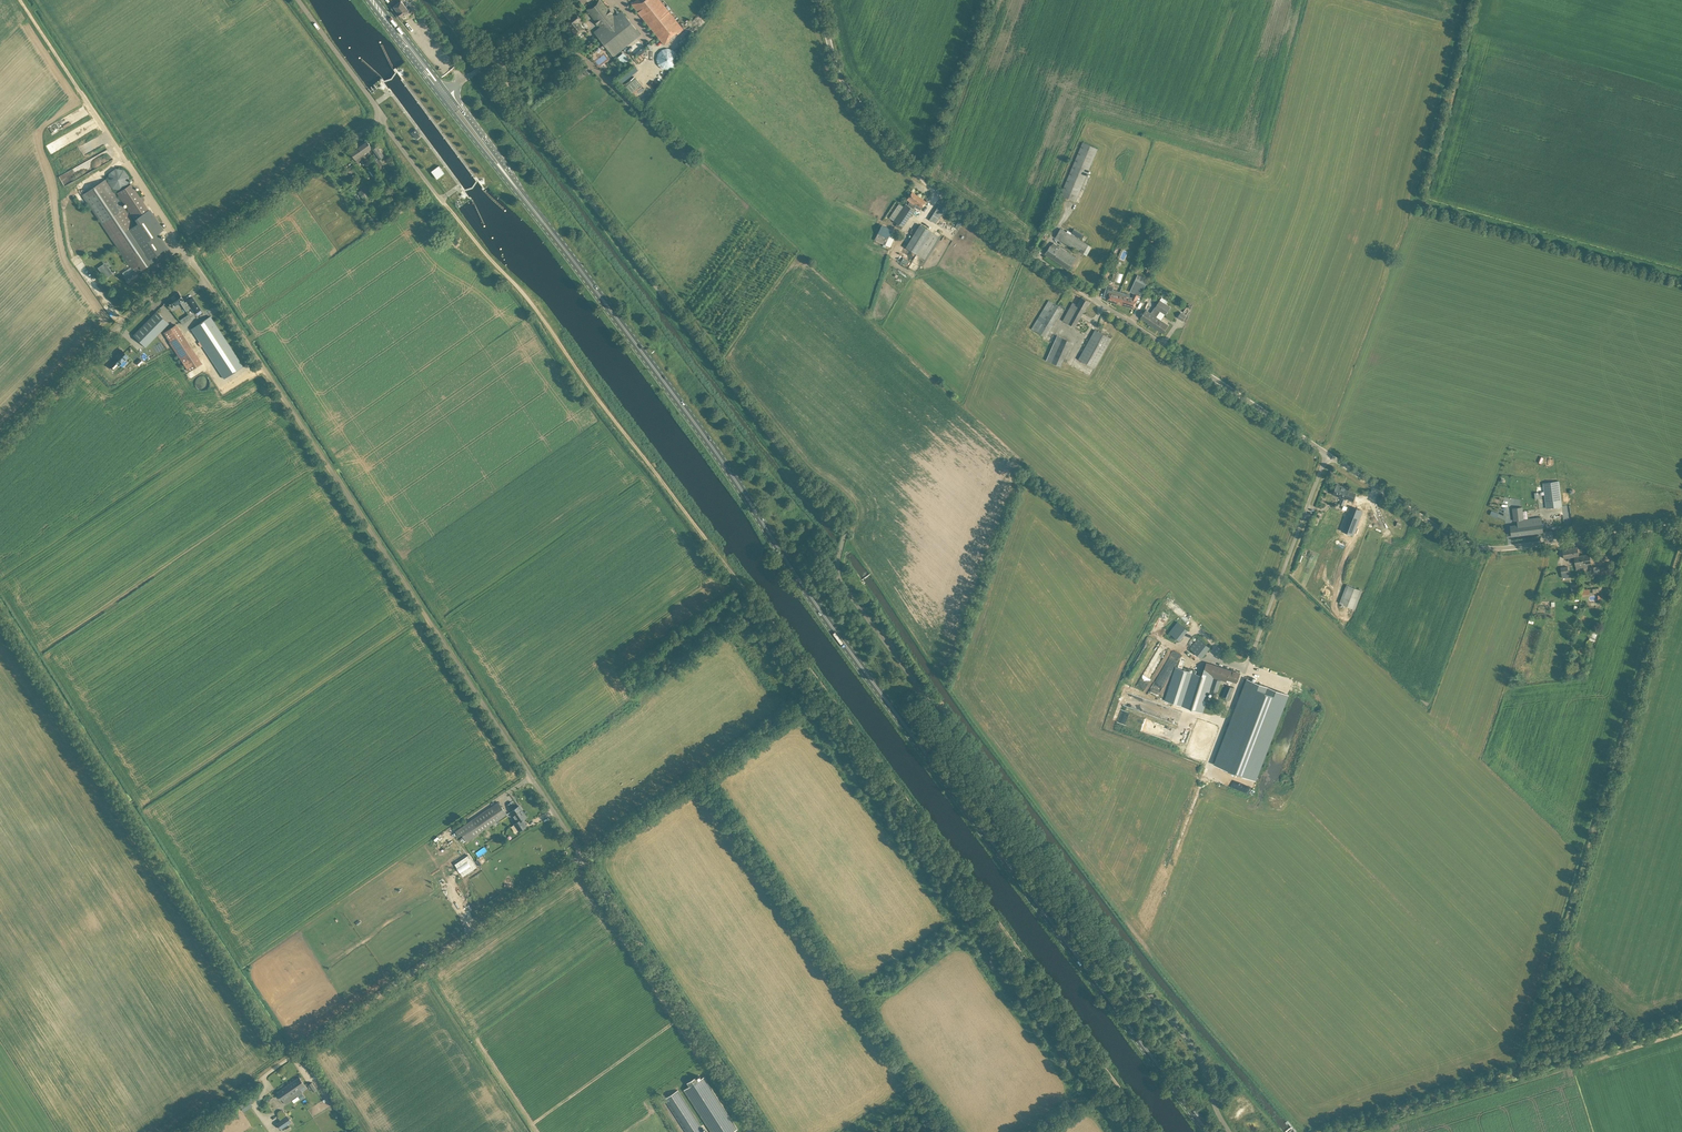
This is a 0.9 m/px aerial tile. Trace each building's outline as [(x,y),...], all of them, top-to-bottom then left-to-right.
[(398,18),(402,15),(404,19),(410,15),(401,0),(398,0),(390,4),(398,18)] [(641,34),(622,11),(615,18),(601,0),(598,0),(595,3),(595,4),(592,6),(591,5),(587,9),(588,11),(591,9),(604,26),(595,34),(613,57),(641,34)] [(680,26),(660,0),(636,0),(632,4),(661,41),(680,26)] [(577,14),(566,22),(574,32),(576,34),(575,34),(576,36),(579,33),(581,31),(582,32),(584,30),(578,22),(581,19),(577,14)] [(635,52),(638,55),(645,49),(642,45),(635,52)] [(668,46),(654,58),(659,63),(667,72),(681,61),(668,46)] [(623,52),(616,58),(609,63),(615,70),(629,60),(623,52)] [(416,129),(411,133),(412,134),(413,134),(417,139),(420,136),(419,135),(420,134),(416,129)] [(69,142),(76,138),(73,133),(66,138),(69,142)] [(366,157),(364,154),(372,148),(367,140),(350,151),(358,163),(366,157)] [(1075,202),(1098,149),(1082,142),(1062,190),(1060,189),(1058,195),(1075,202)] [(96,159),(109,152),(104,144),(92,152),(92,156),(92,158),(93,160),(84,162),(82,166),(76,167),(66,173),(64,177),(62,176),(62,178),(63,184),(63,185),(72,184),(73,181),(74,181),(89,172),(90,170),(95,169),(94,167),(91,166),(93,161),(96,161),(96,159)] [(384,156),(382,153),(377,146),(372,149),(375,153),(373,154),(376,157),(374,161),(382,173),(385,170),(382,165),(383,164),(380,159),(384,156)] [(353,165),(346,170),(349,175),(357,170),(353,165)] [(445,173),(439,165),(431,171),(437,179),(445,173)] [(112,188),(121,190),(128,184),(129,176),(124,169),(116,168),(109,173),(108,182),(112,188)] [(138,222),(135,224),(105,179),(82,194),(131,267),(131,266),(134,270),(124,276),(129,285),(136,280),(135,279),(138,277),(136,273),(137,272),(138,273),(142,270),(142,269),(170,251),(158,233),(163,230),(152,213),(149,215),(146,211),(146,207),(143,202),(144,199),(142,196),(140,198),(130,184),(118,192),(138,222)] [(363,199),(373,193),(368,186),(359,192),(363,199)] [(905,203),(894,220),(899,224),(903,227),(915,210),(913,209),(915,206),(921,198),(919,197),(912,192),(909,196),(907,199),(910,201),(907,205),(905,203)] [(920,209),(923,206),(926,201),(921,198),(915,206),(920,209)] [(935,222),(941,212),(944,208),(939,205),(930,219),(935,222)] [(927,260),(941,237),(920,224),(906,247),(927,260)] [(881,225),(874,240),(884,244),(883,246),(885,247),(887,245),(890,247),(897,232),(881,225)] [(1060,229),(1056,237),(1083,253),(1088,245),(1079,240),(1082,234),(1074,229),(1070,234),(1060,229)] [(1148,269),(1162,238),(1149,233),(1148,235),(1148,234),(1146,237),(1156,242),(1145,267),(1148,269)] [(1076,258),(1060,247),(1053,242),(1045,253),(1068,269),(1076,258)] [(108,270),(104,264),(98,268),(98,267),(98,268),(105,278),(112,273),(109,269),(108,270)] [(1135,279),(1130,292),(1134,293),(1139,296),(1141,296),(1143,291),(1146,284),(1135,279)] [(1107,285),(1103,297),(1108,299),(1107,300),(1135,308),(1137,300),(1139,296),(1134,293),(1132,297),(1129,296),(1130,295),(1125,293),(1113,290),(1114,287),(1110,285),(1107,285)] [(189,304),(187,302),(185,303),(183,300),(178,292),(174,295),(171,297),(167,300),(167,299),(167,300),(172,307),(180,302),(184,308),(189,304)] [(189,304),(184,308),(186,311),(190,308),(191,308),(194,313),(201,309),(200,309),(193,297),(186,301),(186,302),(187,301),(187,302),(189,304)] [(1085,309),(1086,306),(1089,301),(1081,297),(1077,305),(1073,302),(1070,307),(1062,320),(1074,327),(1084,309),(1085,309)] [(1045,336),(1063,308),(1049,299),(1031,328),(1045,336)] [(1157,317),(1161,311),(1166,304),(1160,300),(1155,307),(1157,309),(1157,310),(1156,309),(1153,314),(1146,309),(1141,317),(1151,325),(1157,317)] [(1166,304),(1161,311),(1166,314),(1171,307),(1166,304)] [(156,311),(133,335),(145,347),(169,323),(156,311)] [(1187,316),(1181,312),(1178,317),(1183,321),(1187,316)] [(216,324),(216,325),(210,316),(191,329),(196,337),(195,338),(198,343),(200,342),(224,379),(227,377),(243,366),(216,324)] [(1163,333),(1167,328),(1169,325),(1157,317),(1151,325),(1163,333)] [(202,363),(176,324),(163,332),(170,341),(169,342),(188,371),(202,363)] [(1095,368),(1108,343),(1111,339),(1095,330),(1079,359),(1095,368)] [(1060,366),(1071,342),(1057,335),(1046,360),(1060,366)] [(128,357),(125,353),(121,349),(112,358),(114,360),(109,365),(113,370),(119,365),(128,357)] [(1532,475),(1526,476),(1526,474),(1522,474),(1522,482),(1533,481),(1532,475)] [(1559,481),(1543,483),(1546,508),(1562,506),(1559,481)] [(1345,487),(1345,488),(1337,485),(1333,494),(1333,495),(1342,498),(1339,504),(1343,505),(1346,497),(1353,500),(1356,494),(1348,491),(1349,489),(1345,487)] [(1525,512),(1523,512),(1522,507),(1513,508),(1514,521),(1517,520),(1518,525),(1510,526),(1511,530),(1511,536),(1543,532),(1543,526),(1541,517),(1524,519),(1523,515),(1525,514),(1525,512)] [(1579,556),(1578,546),(1562,549),(1563,554),(1564,558),(1569,557),(1569,560),(1574,559),(1574,557),(1579,556)] [(1591,563),(1591,559),(1590,554),(1579,556),(1574,557),(1574,559),(1575,566),(1576,565),(1576,569),(1588,568),(1587,564),(1591,563)] [(1562,578),(1569,577),(1568,566),(1561,567),(1562,578)] [(1602,574),(1606,574),(1605,566),(1601,567),(1600,566),(1591,567),(1592,577),(1602,575),(1602,574)] [(1355,609),(1362,590),(1347,584),(1340,603),(1355,609)] [(1371,614),(1375,603),(1369,601),(1365,611),(1371,614)] [(1207,646),(1213,641),(1203,630),(1179,606),(1166,618),(1190,643),(1197,636),(1207,646)] [(1598,630),(1593,628),(1590,636),(1596,638),(1598,630)] [(1149,679),(1168,646),(1163,643),(1144,676),(1149,679)] [(1170,676),(1180,654),(1175,651),(1170,662),(1169,662),(1163,673),(1170,676)] [(1165,700),(1197,711),(1203,712),(1214,677),(1227,681),(1227,679),(1237,682),(1240,673),(1206,663),(1202,676),(1176,667),(1165,700)] [(1160,676),(1154,692),(1153,694),(1159,697),(1165,678),(1160,676)] [(1214,678),(1211,689),(1218,691),(1221,681),(1214,678)] [(1255,780),(1288,694),(1248,679),(1215,764),(1255,780)] [(1227,685),(1222,697),(1229,700),(1234,688),(1227,685)] [(467,841),(502,817),(507,814),(498,802),(465,824),(456,831),(459,835),(462,834),(467,841)] [(522,819),(523,819),(526,817),(523,812),(523,813),(519,806),(511,812),(515,817),(514,819),(513,820),(513,822),(514,824),(518,821),(518,822),(522,819)] [(527,825),(523,819),(522,819),(518,822),(518,821),(514,824),(511,826),(513,829),(513,828),(516,832),(518,830),(519,831),(527,825)] [(310,1069),(314,1079),(320,1076),(316,1067),(310,1069)] [(696,1076),(687,1082),(690,1086),(684,1089),(712,1131),(732,1131),(737,1129),(704,1077),(698,1080),(696,1076)] [(305,1085),(303,1081),(299,1077),(289,1084),(297,1096),(303,1092),(300,1088),(305,1085)] [(313,1092),(316,1089),(312,1082),(308,1085),(313,1092)] [(286,1104),(297,1096),(289,1084),(277,1092),(286,1104)] [(703,1129),(678,1090),(665,1099),(686,1131),(708,1131),(705,1127),(703,1129)] [(276,1123),(280,1129),(292,1121),(288,1115),(287,1116),(284,1111),(282,1110),(280,1110),(279,1111),(278,1113),(278,1114),(279,1116),(278,1117),(280,1120),(276,1123)]
